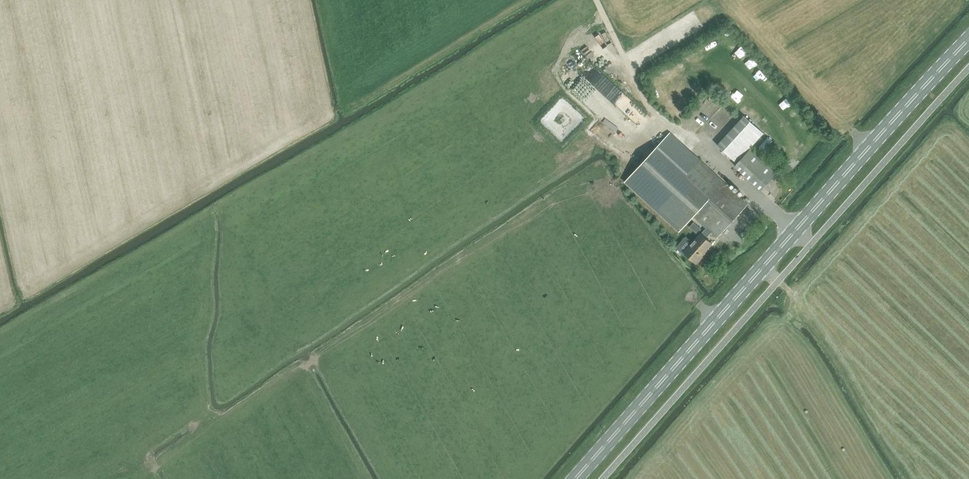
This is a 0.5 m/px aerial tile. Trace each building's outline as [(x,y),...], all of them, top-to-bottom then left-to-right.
[(737,163),(735,165),(761,189),(776,173),(749,148),(763,133),(744,115),(717,145),(737,163)] [(667,137),(626,181),(680,230),(693,215),(706,227),(700,233),(684,251),(697,262),(707,250),(706,249),(712,243),(706,238),(711,232),(717,237),(732,221),(748,204),(699,159),(696,163),(667,137)] [(782,167),(774,160),(769,165),(777,173),(782,167)] [(698,225),(693,230),(697,233),(701,229),(698,225)]
